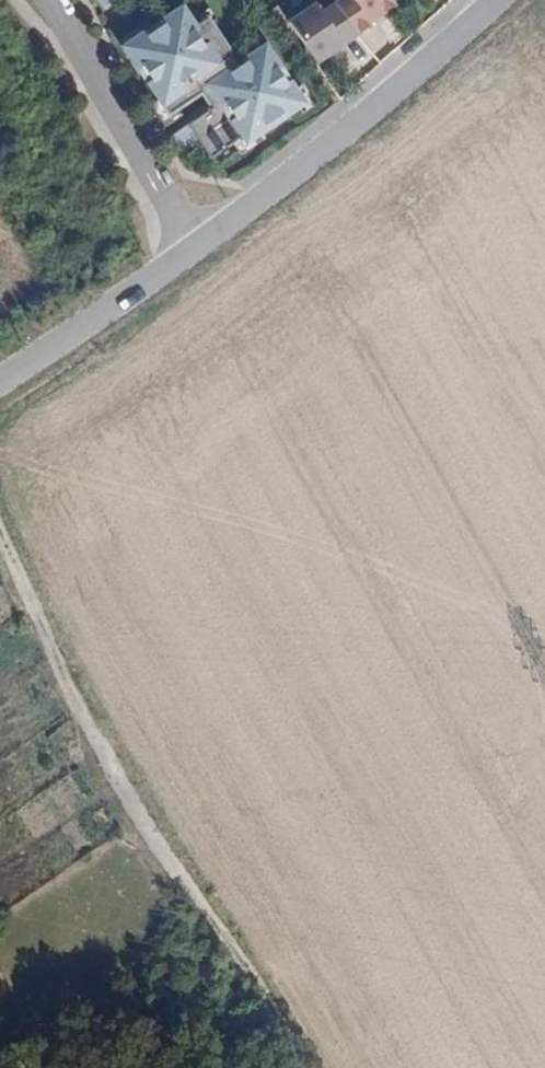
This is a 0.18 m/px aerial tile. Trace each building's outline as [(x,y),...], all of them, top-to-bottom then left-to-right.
[(107,9),(123,0),(101,0),(107,9)] [(395,0),(348,0),(337,9),(357,47),(372,38),(403,11),(395,0)] [(288,26),(313,71),(357,47),(337,9),(328,16),(322,5),(288,26)] [(206,98),(241,69),(212,26),(204,32),(189,9),(122,52),(173,125),(206,98)] [(311,111),(270,49),(241,69),(206,98),(218,116),(174,142),(185,156),(200,146),(215,167),(242,148),(245,154),(311,111)]
